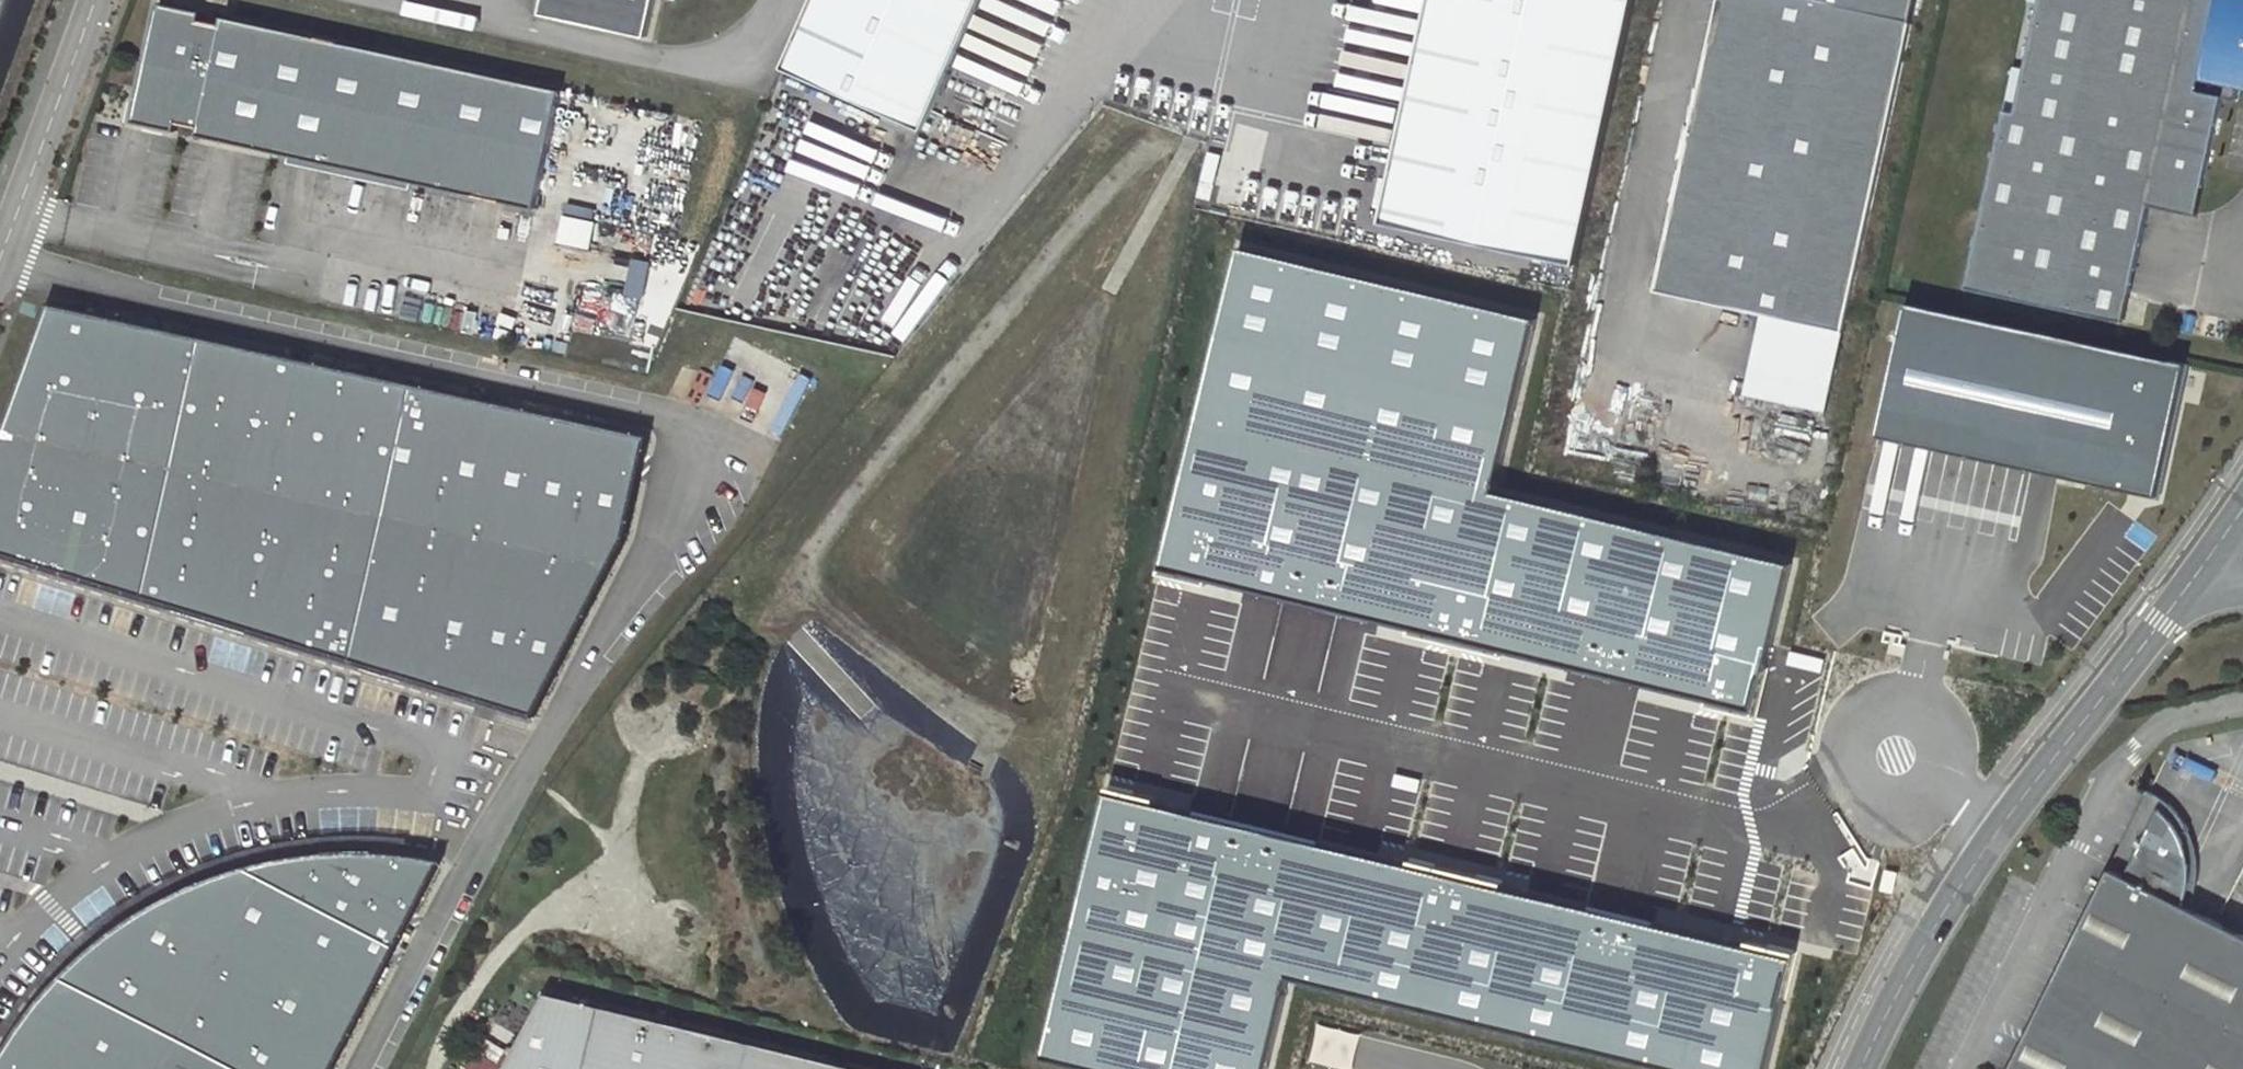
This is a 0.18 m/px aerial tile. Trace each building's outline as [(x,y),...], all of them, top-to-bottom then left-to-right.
[(539,12),(644,35),(652,0),(542,0),(539,12)] [(788,69),(927,129),(985,0),(818,0),(788,69)] [(1383,222),(1579,265),(1636,0),(1432,0),(1383,222)] [(1661,291),(1848,333),(1921,0),(1724,0),(1661,291)] [(2040,1),(2025,68),(2014,66),(1966,287),(2124,321),(2149,204),(2197,214),(2222,97),(2227,75),(2241,78),(2242,79),(2242,0),(2032,0),(2040,1)] [(207,10),(167,1),(140,119),(182,128),(184,121),(205,125),(204,132),(540,207),(567,89),(231,17),(229,24),(208,20),(207,10)] [(2222,97),(2236,100),(2241,78),(2227,75),(2222,97)] [(568,206),(562,241),(591,246),(597,211),(568,206)] [(654,437),(53,302),(0,447),(0,553),(536,719),(632,538),(654,437)] [(2178,365),(1901,308),(1872,437),(2151,496),(2178,365)] [(2190,908),(2184,905),(2190,886),(2192,870),(2190,858),(2189,851),(2184,840),(2182,835),(2190,832),(2183,819),(2174,808),(2159,795),(2150,791),(2010,1068),(2242,1068),(2242,934),(2190,908)] [(2184,905),(2190,908),(2197,887),(2199,870),(2198,858),(2197,850),(2193,837),(2190,832),(2182,835),(2184,840),(2189,851),(2190,858),(2192,870),(2190,886),(2184,905)] [(445,861),(436,858),(389,852),(364,851),(325,855),(294,857),(258,864),(244,867),(222,874),(195,885),(156,904),(97,945),(45,995),(3,1053),(0,1060),(0,1068),(337,1068),(445,861)] [(548,995),(508,1068),(851,1068),(548,995)]
